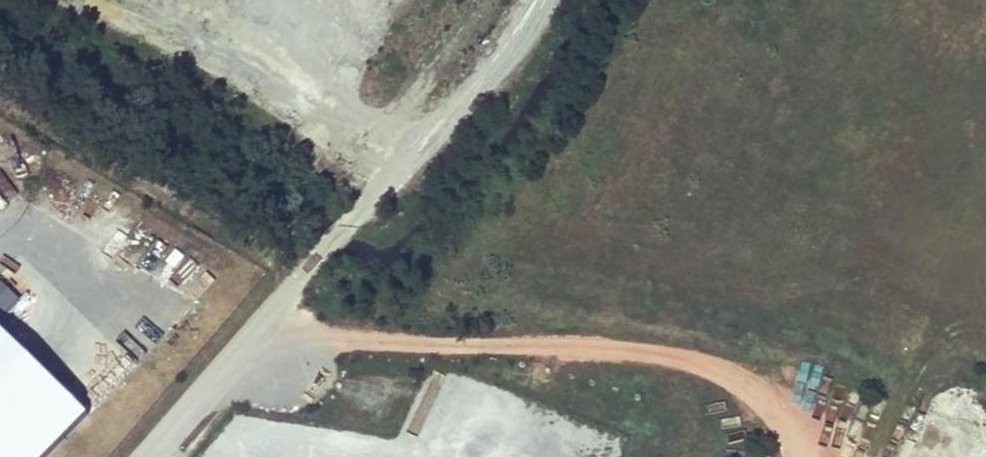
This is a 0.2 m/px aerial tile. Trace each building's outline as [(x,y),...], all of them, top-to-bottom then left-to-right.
[(91,415),(0,326),(0,456),(50,456),(91,415)]
